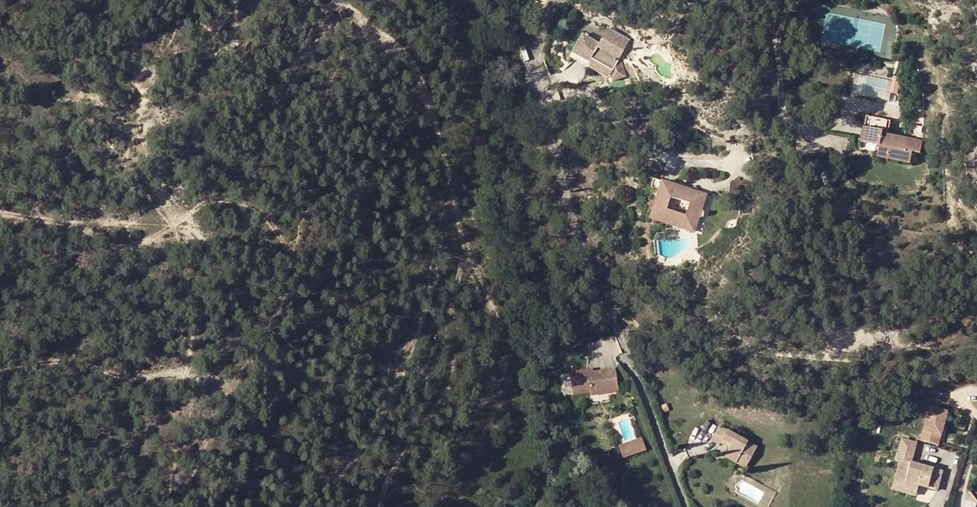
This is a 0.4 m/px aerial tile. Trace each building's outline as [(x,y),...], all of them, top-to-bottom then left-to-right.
[(607,79),(629,39),(605,26),(597,40),(579,30),(565,56),(607,79)] [(613,82),(629,74),(623,62),(607,70),(613,82)] [(864,128),(883,131),(883,130),(889,130),(890,121),(866,117),(864,128)] [(883,131),(864,128),(862,143),(880,146),(878,157),(911,163),(912,152),(905,150),(908,138),(888,135),(883,134),(883,131)] [(905,150),(912,152),(921,154),(923,140),(908,138),(905,150)] [(658,191),(662,181),(654,179),(650,189),(658,191)] [(680,193),(681,188),(662,181),(658,191),(650,220),(693,233),(696,221),(701,219),(703,214),(700,209),(704,195),(694,192),(688,196),(680,193)] [(707,270),(712,261),(702,255),(696,263),(707,270)] [(582,396),(581,397),(609,395),(608,373),(578,375),(579,374),(561,374),(563,397),(582,396)] [(927,411),(919,442),(932,445),(934,435),(939,436),(944,416),(927,411)] [(722,457),(745,470),(758,447),(719,425),(710,442),(718,446),(722,440),(730,445),(722,457)] [(643,437),(618,442),(622,457),(647,451),(643,437)] [(894,481),(917,488),(918,485),(937,490),(941,473),(910,464),(915,445),(901,441),(896,461),(899,463),(894,481)] [(917,488),(894,481),(892,489),(915,496),(917,488)]
